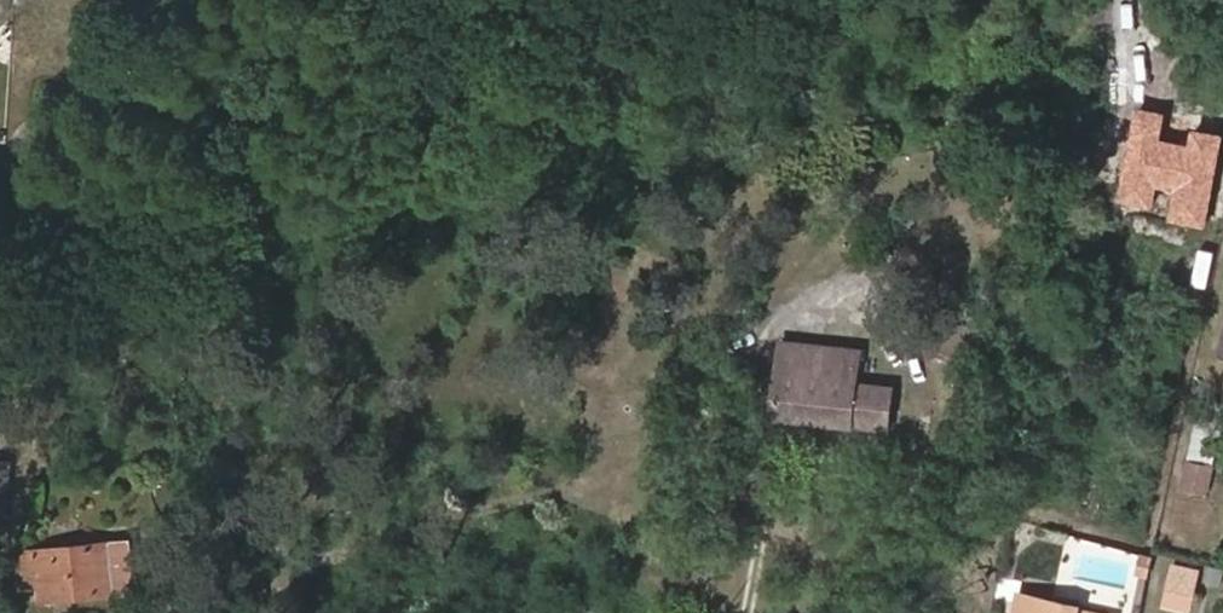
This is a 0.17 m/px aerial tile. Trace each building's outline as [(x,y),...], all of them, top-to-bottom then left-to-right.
[(404,163),(403,150),(388,151),(388,164),(404,163)] [(780,343),(772,415),(959,436),(965,395),(869,383),(871,354),(780,343)] [(1196,426),(1182,490),(1207,495),(1221,431),(1196,426)] [(131,588),(125,541),(20,555),(24,586),(39,585),(42,599),(131,588)] [(1152,578),(1156,559),(1145,557),(1141,576),(1152,578)] [(1173,567),(1164,608),(1187,612),(1197,572),(1173,567)] [(1013,612),(1015,612),(1051,612),(1052,608),(1015,601),(1013,612)]
